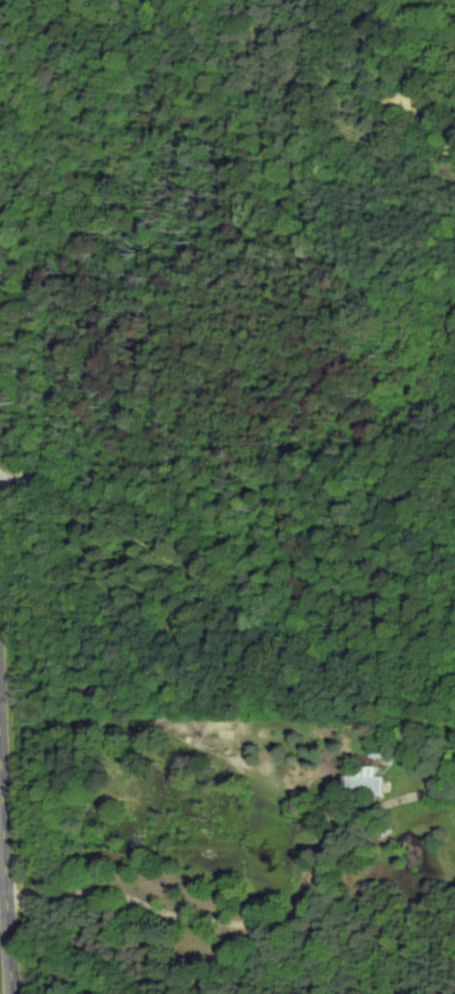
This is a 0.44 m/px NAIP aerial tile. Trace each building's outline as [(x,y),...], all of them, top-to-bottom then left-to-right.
[(378,775),(372,775),(372,766),(359,766),(359,773),(343,773),(343,791),(378,791),(378,775)]
